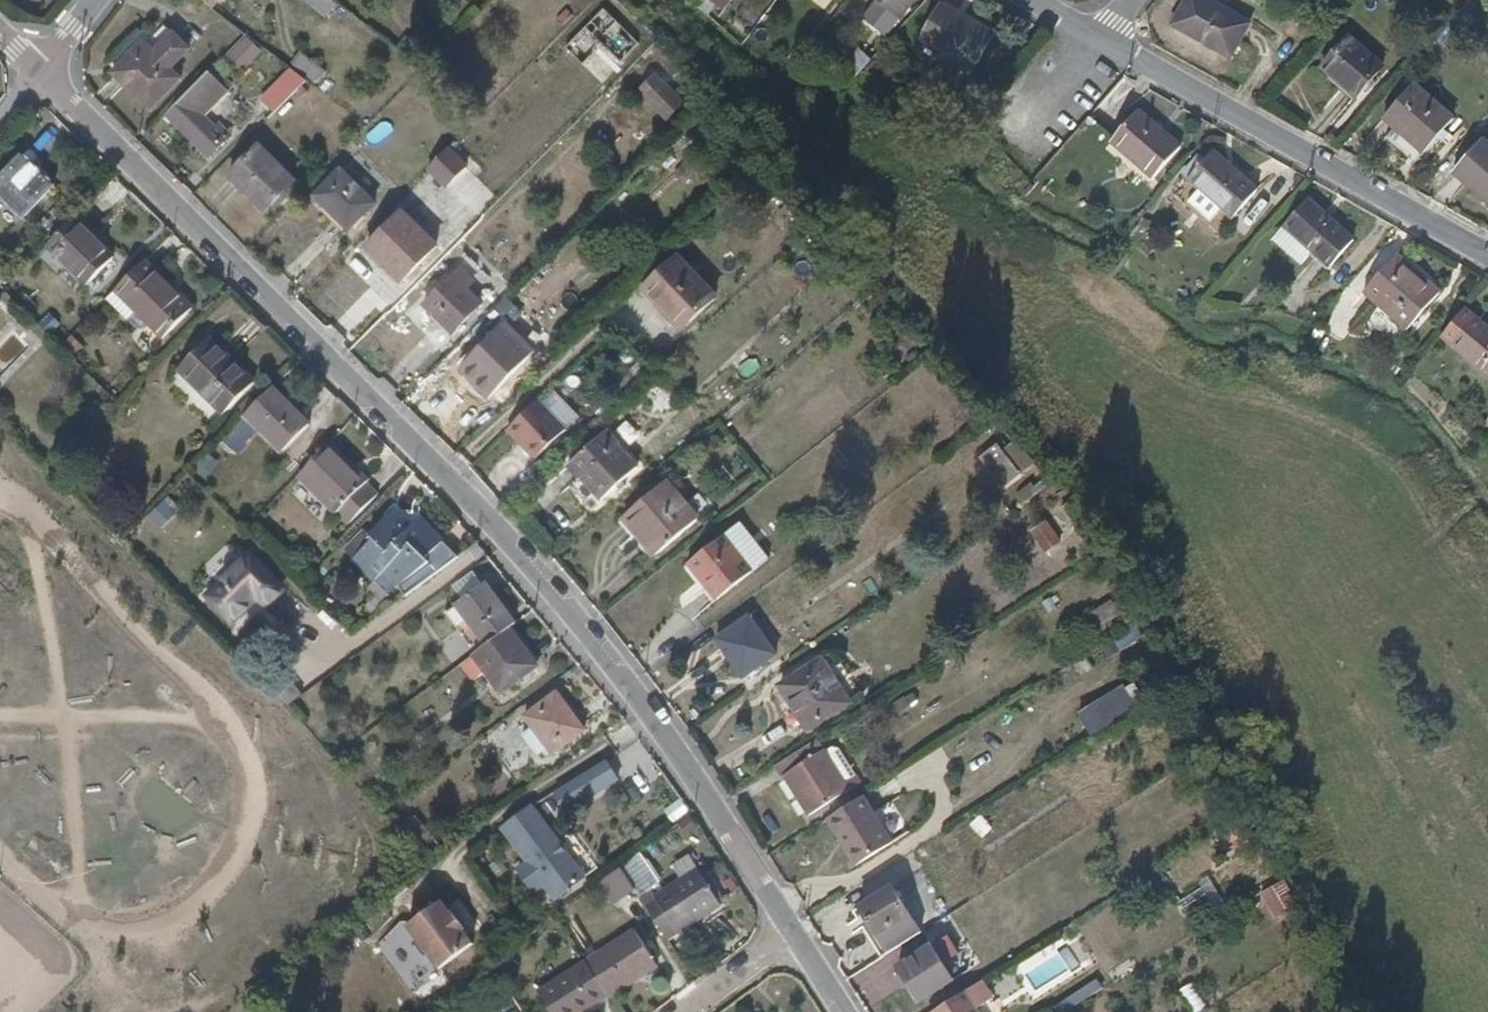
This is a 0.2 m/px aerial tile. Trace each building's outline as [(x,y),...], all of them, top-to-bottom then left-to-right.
[(212,9),(214,10),(221,0),(200,0),(212,9)] [(338,6),(331,0),(302,0),(327,19),(338,6)] [(724,12),(733,0),(707,0),(724,12)] [(916,0),(880,0),(903,18),(916,0)] [(1208,0),(1189,0),(1174,27),(1233,59),(1252,24),(1208,0)] [(993,34),(946,7),(926,41),(974,69),(993,34)] [(640,44),(605,11),(568,48),(585,65),(604,46),(622,62),(640,44)] [(189,51),(168,31),(151,48),(145,44),(115,76),(150,111),(181,80),(171,69),(189,51)] [(1386,68),(1349,37),(1323,67),(1360,99),(1386,68)] [(421,51),(407,39),(399,48),(414,60),(421,51)] [(234,55),(247,67),(261,54),(248,41),(234,55)] [(843,69),(856,80),(873,61),(861,49),(843,69)] [(242,72),(247,67),(234,55),(229,60),(242,72)] [(326,73),(303,55),(295,67),(317,84),(326,73)] [(216,68),(212,72),(217,78),(222,73),(216,68)] [(212,72),(167,117),(210,159),(229,140),(207,116),(231,91),(230,90),(234,86),(222,73),(217,78),(212,72)] [(307,83),(293,72),(283,82),(295,95),(307,83)] [(681,102),(656,79),(643,92),(668,117),(681,102)] [(262,103),(275,115),(295,95),(283,82),(262,103)] [(1455,118),(1416,85),(1386,118),(1426,152),(1455,118)] [(1180,147),(1140,112),(1113,142),(1155,177),(1180,147)] [(1486,140),(1455,176),(1487,204),(1487,142),(1486,140)] [(296,182),(260,147),(230,177),(265,214),(296,182)] [(1258,190),(1215,152),(1190,179),(1234,218),(1258,190)] [(22,157),(0,181),(0,193),(26,218),(54,188),(22,157)] [(375,204),(343,172),(316,198),(350,231),(375,204)] [(1355,239),(1310,199),(1285,227),(1331,268),(1355,239)] [(438,247),(405,215),(368,250),(401,283),(438,247)] [(77,218),(49,247),(89,286),(116,258),(77,218)] [(1441,291),(1400,254),(1364,293),(1405,329),(1441,291)] [(717,298),(680,260),(645,291),(683,330),(717,298)] [(147,262),(108,301),(129,322),(138,313),(165,339),(194,309),(147,262)] [(474,282),(461,270),(425,306),(453,334),(482,305),(468,290),(474,282)] [(508,299),(472,335),(485,348),(477,357),(503,383),(535,353),(511,329),(524,316),(508,299)] [(1467,308),(1442,337),(1481,370),(1485,370),(1487,373),(1487,325),(1467,308)] [(257,383),(212,340),(180,371),(224,416),(257,383)] [(311,426),(275,390),(248,417),(285,453),(311,426)] [(570,427),(541,397),(507,430),(535,460),(570,427)] [(619,443),(611,433),(570,470),(578,479),(581,477),(601,500),(638,467),(618,445),(619,443)] [(1005,452),(1004,450),(986,465),(1006,489),(1039,463),(1019,440),(1005,452)] [(986,465),(1004,450),(1000,445),(982,459),(986,465)] [(377,492),(332,447),(299,479),(345,525),(377,492)] [(699,520),(667,483),(625,517),(656,556),(699,520)] [(399,589),(408,598),(463,558),(423,519),(414,527),(399,511),(372,536),(373,539),(354,561),(390,595),(399,589)] [(717,601),(768,560),(740,525),(689,564),(717,601)] [(284,592),(252,561),(214,599),(237,621),(259,598),(270,607),(284,592)] [(512,629),(518,625),(488,584),(447,614),(464,637),(473,630),(487,648),(512,629)] [(1101,628),(1112,621),(1132,609),(1125,599),(1115,605),(1114,602),(1093,615),(1101,628)] [(717,640),(744,678),(776,655),(749,618),(717,640)] [(1117,630),(1112,621),(1101,628),(1107,637),(1117,630)] [(538,667),(512,629),(487,648),(463,666),(475,682),(487,673),(504,693),(538,667)] [(850,702),(822,659),(781,687),(809,729),(850,702)] [(1145,709),(1132,681),(1076,707),(1089,734),(1145,709)] [(294,683),(277,695),(290,707),(305,696),(294,683)] [(587,732),(559,695),(527,718),(534,729),(523,737),(543,764),(587,732)] [(818,738),(775,766),(808,817),(863,783),(858,775),(856,777),(848,782),(834,762),(818,738)] [(848,782),(856,777),(842,756),(834,762),(848,782)] [(399,775),(395,771),(384,778),(377,769),(372,773),(384,787),(399,775)] [(862,797),(828,819),(859,866),(911,832),(891,802),(874,813),(862,797)] [(586,878),(535,807),(523,815),(504,829),(529,862),(545,883),(557,899),(586,878)] [(1232,820),(1214,832),(1224,847),(1242,835),(1232,820)] [(621,867),(641,896),(661,882),(640,853),(621,867)] [(532,892),(545,883),(529,862),(517,872),(532,892)] [(721,905),(698,870),(656,897),(679,934),(721,905)] [(569,900),(580,923),(635,894),(624,872),(569,900)] [(875,937),(886,954),(923,931),(893,887),(862,906),(879,934),(875,937)] [(1297,908),(1287,889),(1266,901),(1275,920),(1297,908)] [(442,969),(474,944),(443,901),(410,925),(442,969)] [(636,929),(586,961),(609,997),(611,1000),(660,967),(636,929)] [(952,981),(950,978),(937,957),(931,948),(900,967),(921,1001),(952,981)] [(937,957),(950,978),(964,969),(951,949),(937,957)] [(886,957),(852,976),(867,1004),(901,985),(886,957)] [(586,961),(539,991),(552,1011),(586,1011),(609,997),(586,961)] [(1176,991),(1191,1011),(1201,1011),(1208,1007),(1190,981),(1176,991)] [(934,1011),(977,1011),(964,993),(934,1011)]
